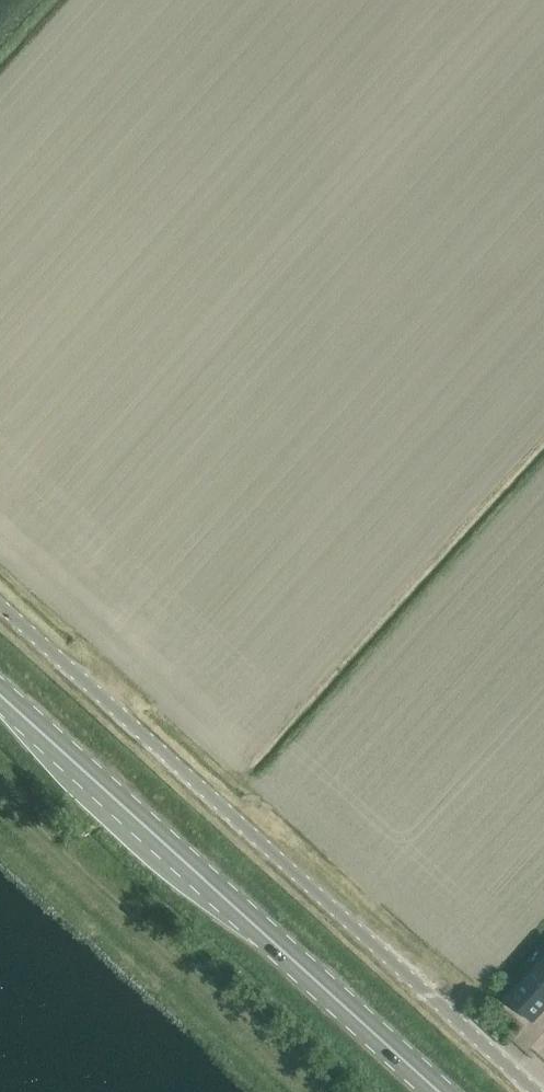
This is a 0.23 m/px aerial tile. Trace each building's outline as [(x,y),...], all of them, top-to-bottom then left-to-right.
[(534,1018),(543,1007),(543,958),(509,996),(534,1018)]
